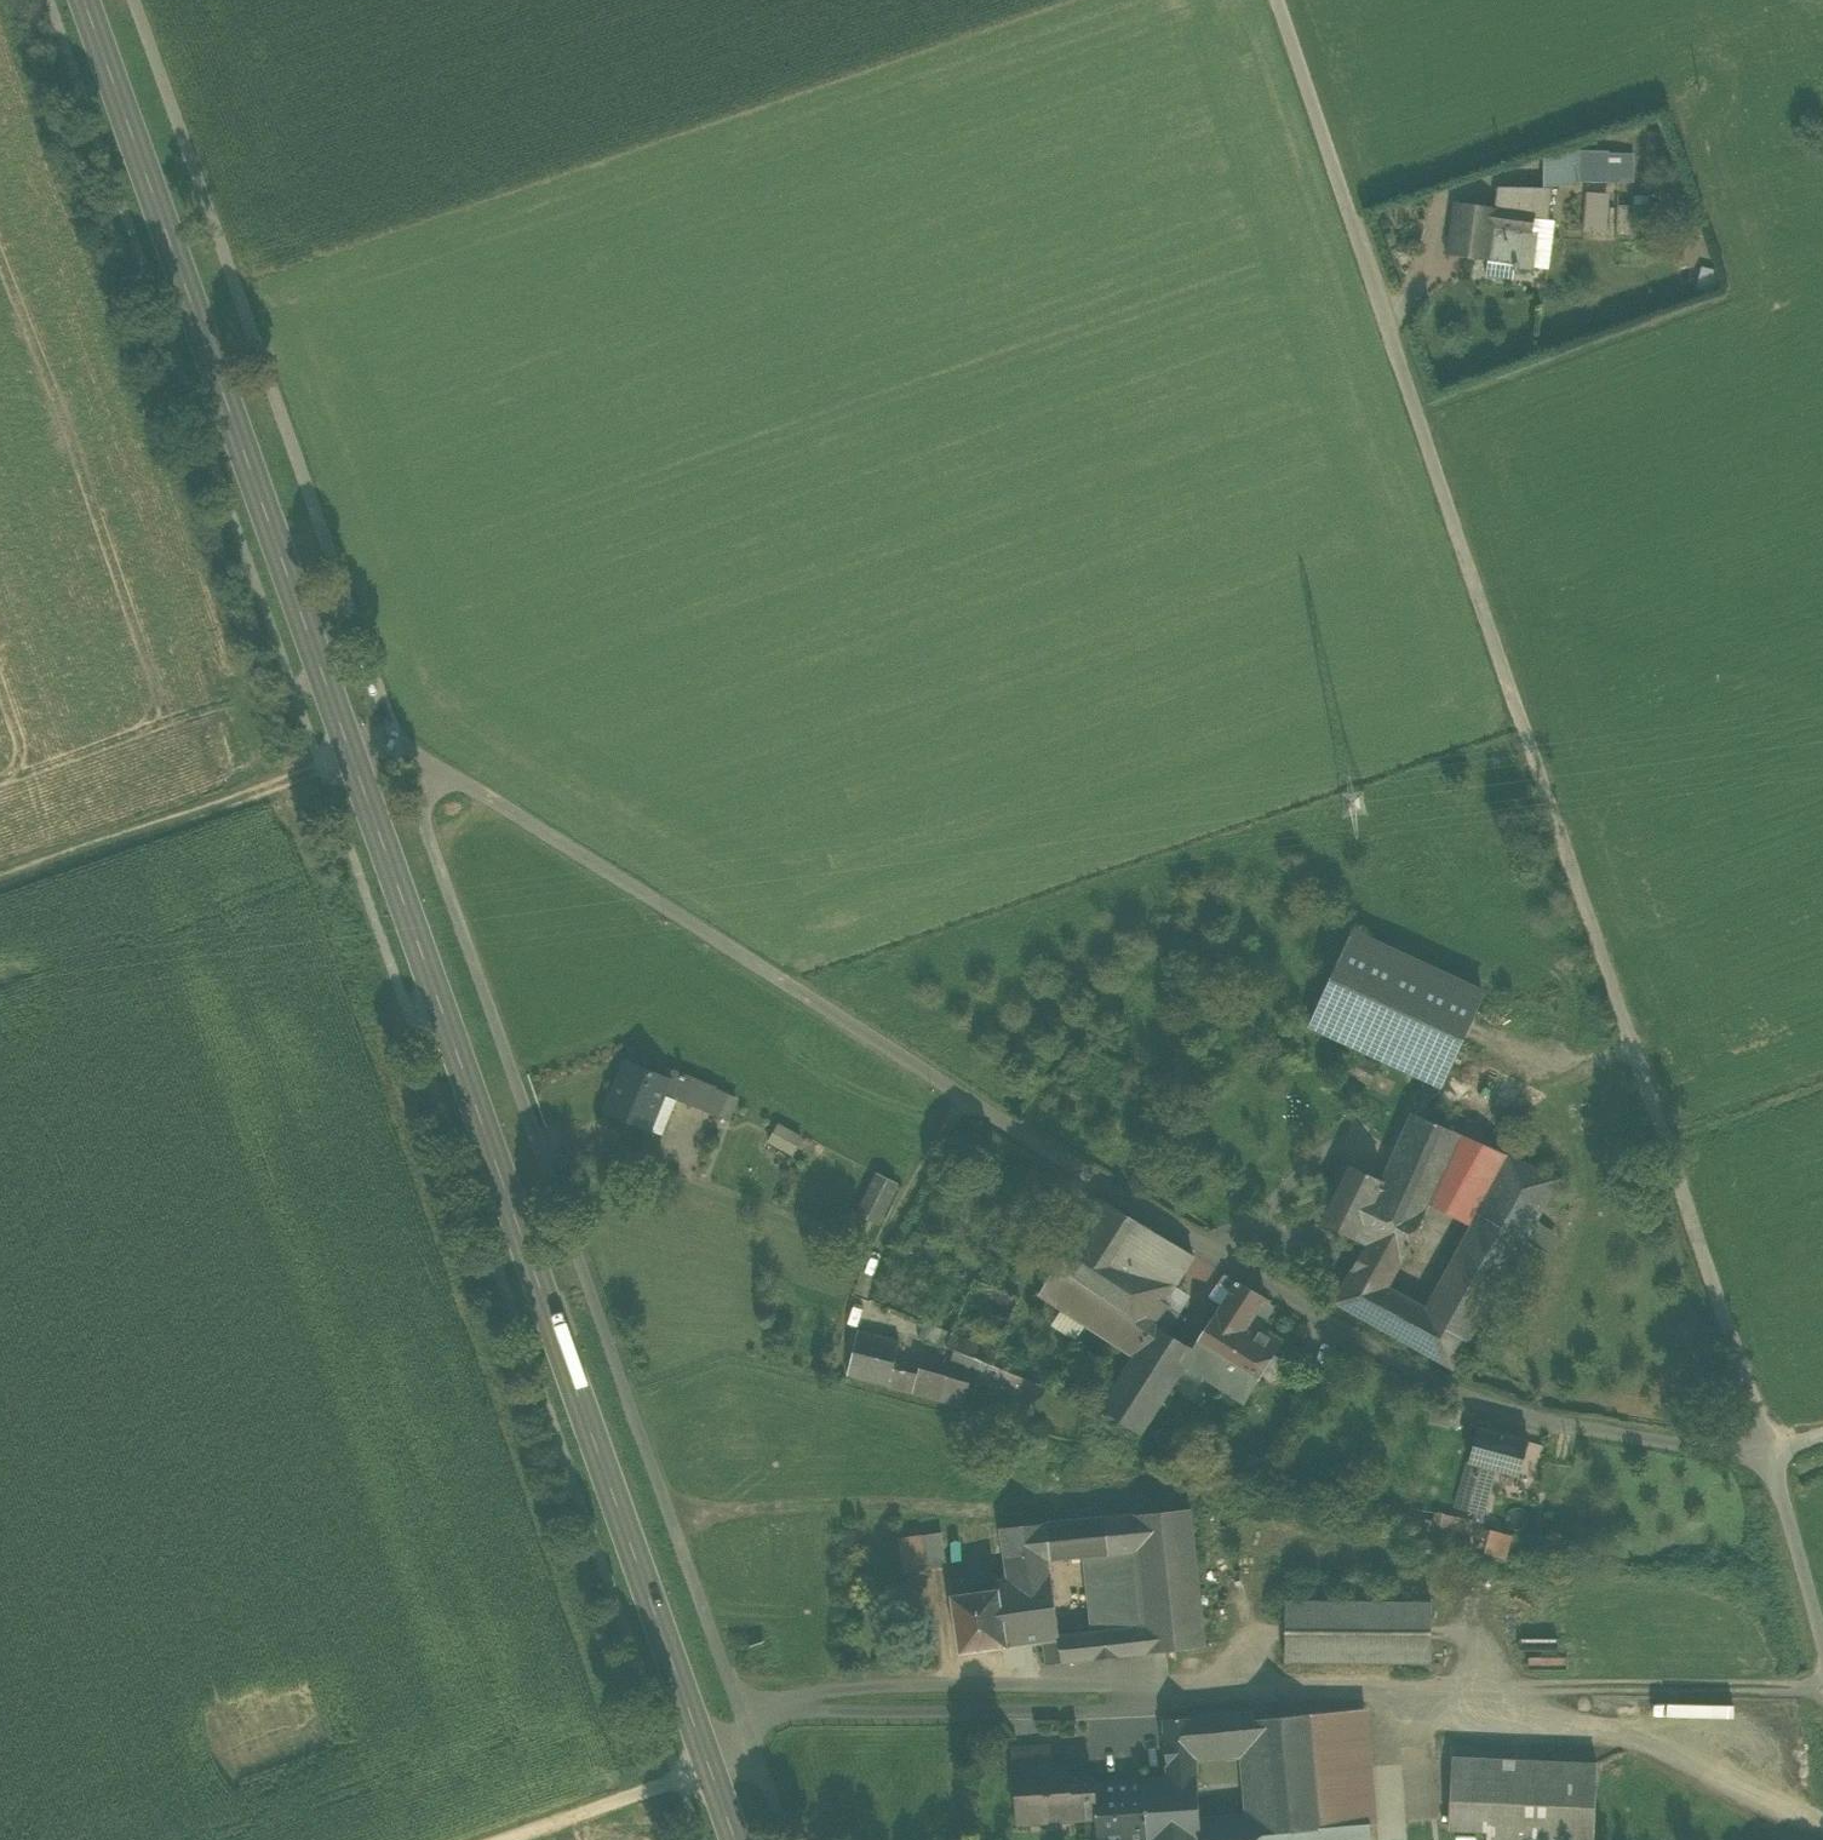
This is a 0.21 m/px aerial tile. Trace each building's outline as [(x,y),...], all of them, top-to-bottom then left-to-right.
[(1580,151),(1579,142),(1544,154),(1544,189),(1580,183),(1580,151)] [(1608,151),(1580,151),(1580,183),(1608,183),(1608,154),(1608,151)] [(1621,154),(1608,154),(1608,183),(1620,183),(1621,154)] [(1635,154),(1621,154),(1620,183),(1635,183),(1635,154)] [(1534,213),(1536,201),(1537,189),(1498,188),(1496,208),(1534,213)] [(1536,201),(1543,202),(1544,189),(1537,189),(1536,201)] [(1553,190),(1544,189),(1543,202),(1541,219),(1549,220),(1553,190)] [(1606,233),(1609,194),(1587,192),(1584,231),(1606,233)] [(1537,251),(1539,231),(1541,219),(1543,202),(1536,201),(1534,213),(1532,231),(1530,250),(1537,251)] [(1487,260),(1515,263),(1517,248),(1530,250),(1532,231),(1493,227),(1496,208),(1458,204),(1451,255),(1487,260)] [(1649,207),(1617,206),(1616,235),(1647,236),(1649,207)] [(1532,231),(1534,213),(1496,208),(1493,227),(1532,231)] [(1549,220),(1541,219),(1539,231),(1537,251),(1535,268),(1549,270),(1555,221),(1549,220)] [(1537,251),(1530,250),(1517,248),(1515,263),(1514,271),(1534,274),(1535,268),(1537,251)] [(1514,271),(1515,263),(1487,260),(1485,277),(1513,281),(1514,271)] [(1720,272),(1701,267),(1696,288),(1715,292),(1720,272)] [(1352,935),(1311,1023),(1443,1084),(1483,996),(1352,935)] [(1378,1068),(1353,1053),(1342,1071),(1367,1086),(1378,1068)] [(650,1132),(651,1130),(665,1096),(672,1079),(670,1079),(629,1062),(607,1114),(650,1132)] [(672,1079),(665,1096),(677,1101),(687,1076),(674,1070),(670,1079),(672,1079)] [(677,1101),(721,1119),(721,1118),(730,1098),(730,1096),(716,1090),(717,1088),(687,1076),(677,1101)] [(663,1135),(677,1101),(665,1096),(651,1130),(663,1135)] [(730,1098),(721,1118),(728,1121),(737,1100),(730,1098)] [(1419,1232),(1430,1206),(1462,1135),(1414,1113),(1383,1182),(1385,1184),(1373,1211),(1419,1232)] [(803,1136),(778,1123),(768,1143),(792,1156),(803,1136)] [(1430,1206),(1472,1227),(1511,1157),(1462,1135),(1430,1206)] [(1472,1227),(1428,1309),(1408,1344),(1453,1369),(1500,1286),(1509,1270),(1524,1243),(1537,1220),(1560,1179),(1511,1157),(1472,1227)] [(1366,1246),(1404,1264),(1419,1232),(1373,1211),(1385,1184),(1383,1182),(1351,1167),(1323,1225),(1366,1246)] [(857,1211),(880,1222),(898,1185),(875,1174),(857,1211)] [(1088,1326),(1135,1357),(1155,1326),(1151,1323),(1193,1255),(1155,1233),(1100,1199),(1039,1295),(1062,1310),(1086,1325),(1088,1326)] [(1537,1220),(1524,1243),(1509,1270),(1532,1283),(1558,1236),(1537,1220)] [(1404,1264),(1366,1246),(1354,1268),(1392,1289),(1404,1264)] [(1335,1303),(1408,1344),(1428,1309),(1392,1289),(1354,1268),(1335,1303)] [(947,1347),(990,1364),(992,1365),(1001,1344),(1020,1298),(974,1279),(952,1333),(947,1347)] [(1237,1281),(1214,1317),(1244,1336),(1252,1322),(1267,1298),(1237,1281)] [(1086,1325),(1062,1310),(1051,1326),(1075,1341),(1086,1325)] [(1282,1342),(1252,1322),(1244,1336),(1214,1317),(1192,1350),(1183,1364),(1184,1365),(1243,1403),(1282,1342)] [(919,1335),(947,1347),(952,1333),(924,1322),(919,1335)] [(1192,1350),(1155,1326),(1135,1357),(1116,1386),(1101,1408),(1100,1410),(1140,1435),(1184,1365),(1183,1364),(1192,1350)] [(889,1383),(890,1383),(895,1362),(900,1341),(858,1331),(848,1373),(889,1383)] [(889,1386),(913,1391),(918,1373),(904,1369),(905,1364),(895,1362),(890,1383),(889,1383),(889,1386)] [(1018,1376),(992,1365),(990,1364),(984,1378),(1012,1389),(1018,1376)] [(919,1368),(918,1373),(913,1391),(963,1405),(969,1382),(919,1368)] [(1489,1468),(1519,1476),(1528,1442),(1478,1429),(1469,1463),(1489,1468)] [(1457,1508),(1477,1513),(1489,1468),(1469,1463),(1457,1508)] [(1190,1509),(1132,1515),(1136,1550),(1144,1626),(1147,1653),(1205,1647),(1190,1509)] [(1430,1534),(1468,1542),(1473,1519),(1435,1511),(1430,1534)] [(1132,1515),(1108,1517),(1111,1553),(1136,1550),(1132,1515)] [(1089,1555),(1111,1553),(1108,1517),(1000,1528),(1007,1579),(1051,1573),(1049,1559),(1089,1555)] [(1514,1535),(1490,1529),(1483,1553),(1507,1559),(1514,1535)] [(942,1533),(922,1536),(898,1539),(904,1573),(928,1570),(947,1567),(942,1533)] [(1111,1553),(1089,1555),(1095,1631),(1144,1626),(1136,1550),(1111,1553)] [(1060,1635),(1051,1573),(1007,1579),(996,1580),(998,1590),(999,1589),(1007,1647),(1045,1642),(1059,1640),(1060,1639),(1060,1635)] [(952,1596),(960,1654),(1007,1647),(999,1589),(998,1590),(952,1596)] [(1285,1662),(1431,1663),(1431,1602),(1286,1601),(1285,1662)] [(1144,1626),(1095,1631),(1097,1658),(1116,1656),(1147,1653),(1144,1626)] [(1062,1662),(1097,1658),(1095,1631),(1060,1635),(1060,1639),(1059,1640),(1062,1662)] [(1048,1664),(1062,1662),(1059,1640),(1045,1642),(1048,1664)] [(1257,1839),(1372,1839),(1361,1709),(1310,1714),(1320,1829),(1262,1833),(1257,1837),(1257,1839)] [(1251,1712),(1216,1715),(1218,1739),(1218,1747),(1254,1743),(1251,1712)] [(1261,1817),(1262,1833),(1320,1829),(1310,1714),(1255,1719),(1254,1712),(1251,1712),(1254,1743),(1261,1817)] [(1194,1742),(1218,1739),(1216,1715),(1192,1717),(1194,1742)] [(1164,1720),(1165,1743),(1194,1742),(1192,1717),(1164,1720)] [(1165,1743),(1167,1764),(1196,1761),(1194,1742),(1165,1743)] [(1023,1769),(1023,1771),(1050,1769),(1049,1750),(1014,1752),(1015,1769),(1023,1769)] [(1599,1765),(1452,1757),(1448,1831),(1488,1833),(1487,1839),(1596,1839),(1599,1765)] [(1196,1761),(1167,1764),(1168,1778),(1143,1779),(1148,1839),(1202,1839),(1201,1822),(1196,1761)] [(1096,1817),(1093,1782),(1069,1784),(1069,1777),(1068,1768),(1050,1769),(1023,1771),(1026,1822),(1096,1817)] [(1093,1775),(1069,1777),(1069,1784),(1093,1782),(1093,1775)] [(1093,1782),(1096,1817),(1097,1839),(1148,1839),(1143,1779),(1093,1782)] [(1261,1817),(1201,1822),(1202,1839),(1229,1839),(1257,1837),(1262,1833),(1261,1817)]
